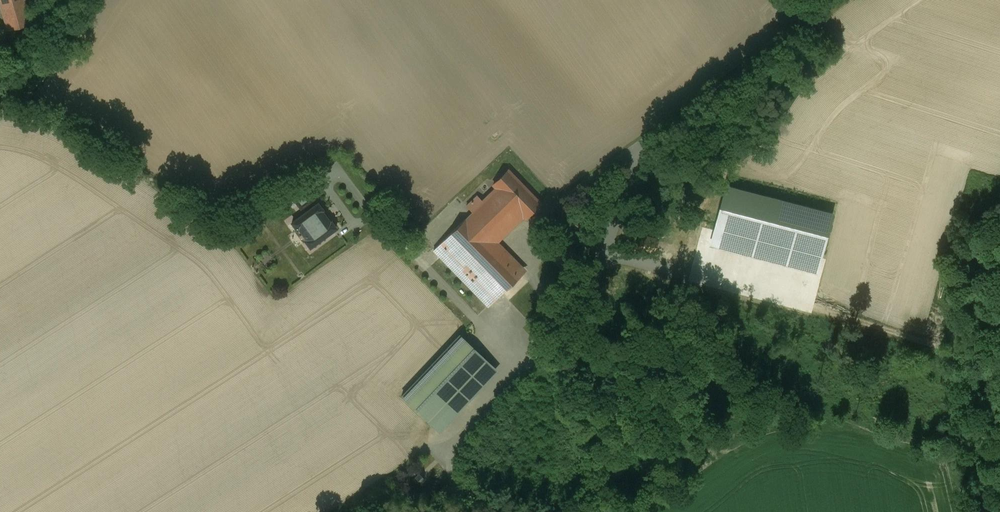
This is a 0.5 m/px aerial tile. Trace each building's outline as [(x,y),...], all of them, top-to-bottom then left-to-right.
[(8,31),(31,24),(24,0),(0,0),(0,3),(8,31)] [(500,178),(489,166),(479,176),(489,186),(494,182),(495,183),(500,178)] [(500,178),(495,183),(494,182),(489,186),(484,191),(489,195),(483,201),(477,195),(466,206),(472,212),(495,235),(513,217),(518,223),(525,216),(525,217),(540,203),(508,170),(500,178)] [(304,186),(291,196),(301,209),(314,199),(304,186)] [(318,204),(292,223),(297,230),(299,228),(307,240),(305,241),(310,248),(336,229),(331,222),(330,223),(321,211),(323,210),(318,204)] [(513,217),(495,235),(472,212),(466,218),(521,275),(526,270),(498,242),(518,223),(513,217)] [(521,275),(466,218),(447,237),(502,293),(521,275)] [(502,293),(447,237),(434,250),(489,306),(502,293)] [(460,334),(402,396),(432,424),(490,362),(460,334)]
